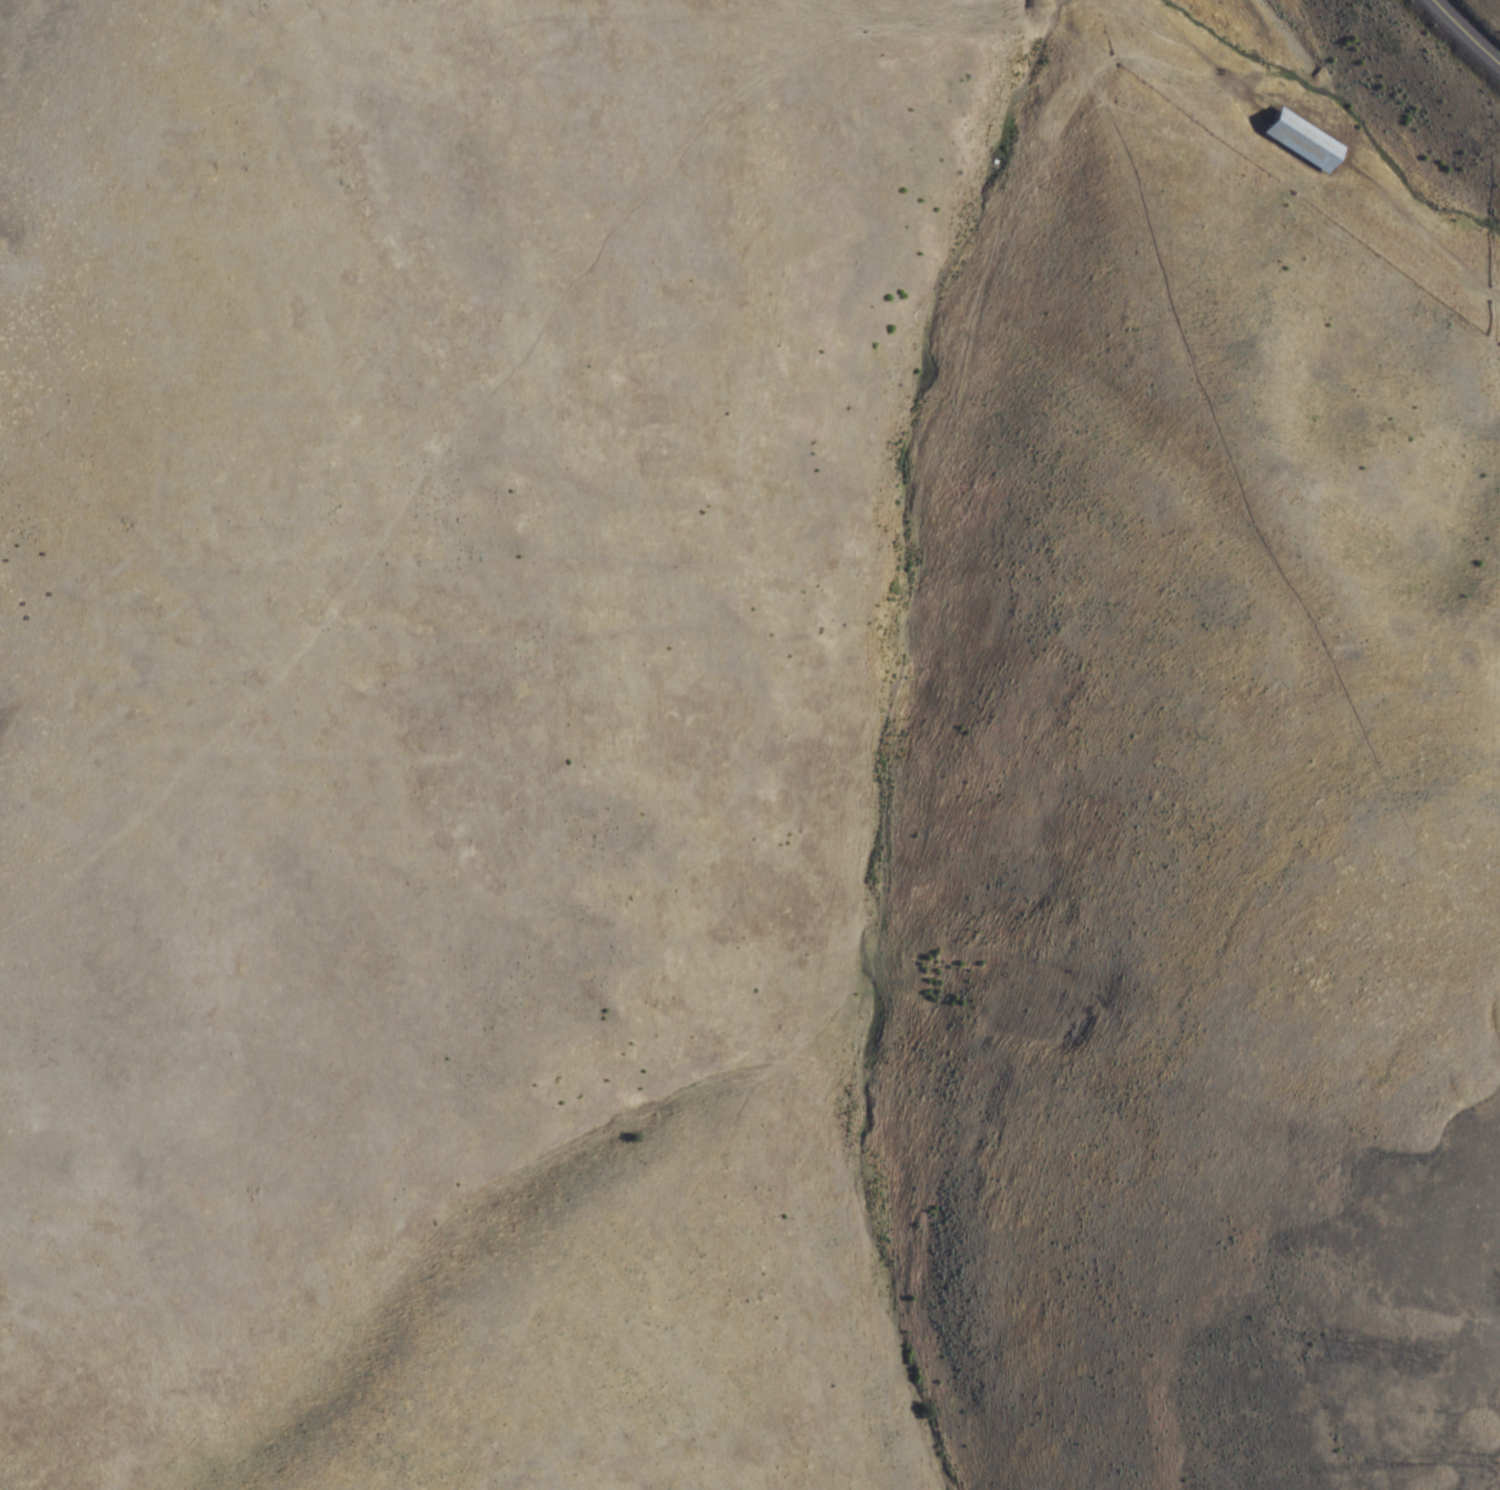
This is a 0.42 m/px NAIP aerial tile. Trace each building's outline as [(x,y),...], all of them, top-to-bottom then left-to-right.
[(1329,173),(1344,146),(1277,109),(1262,136),(1329,173)]
